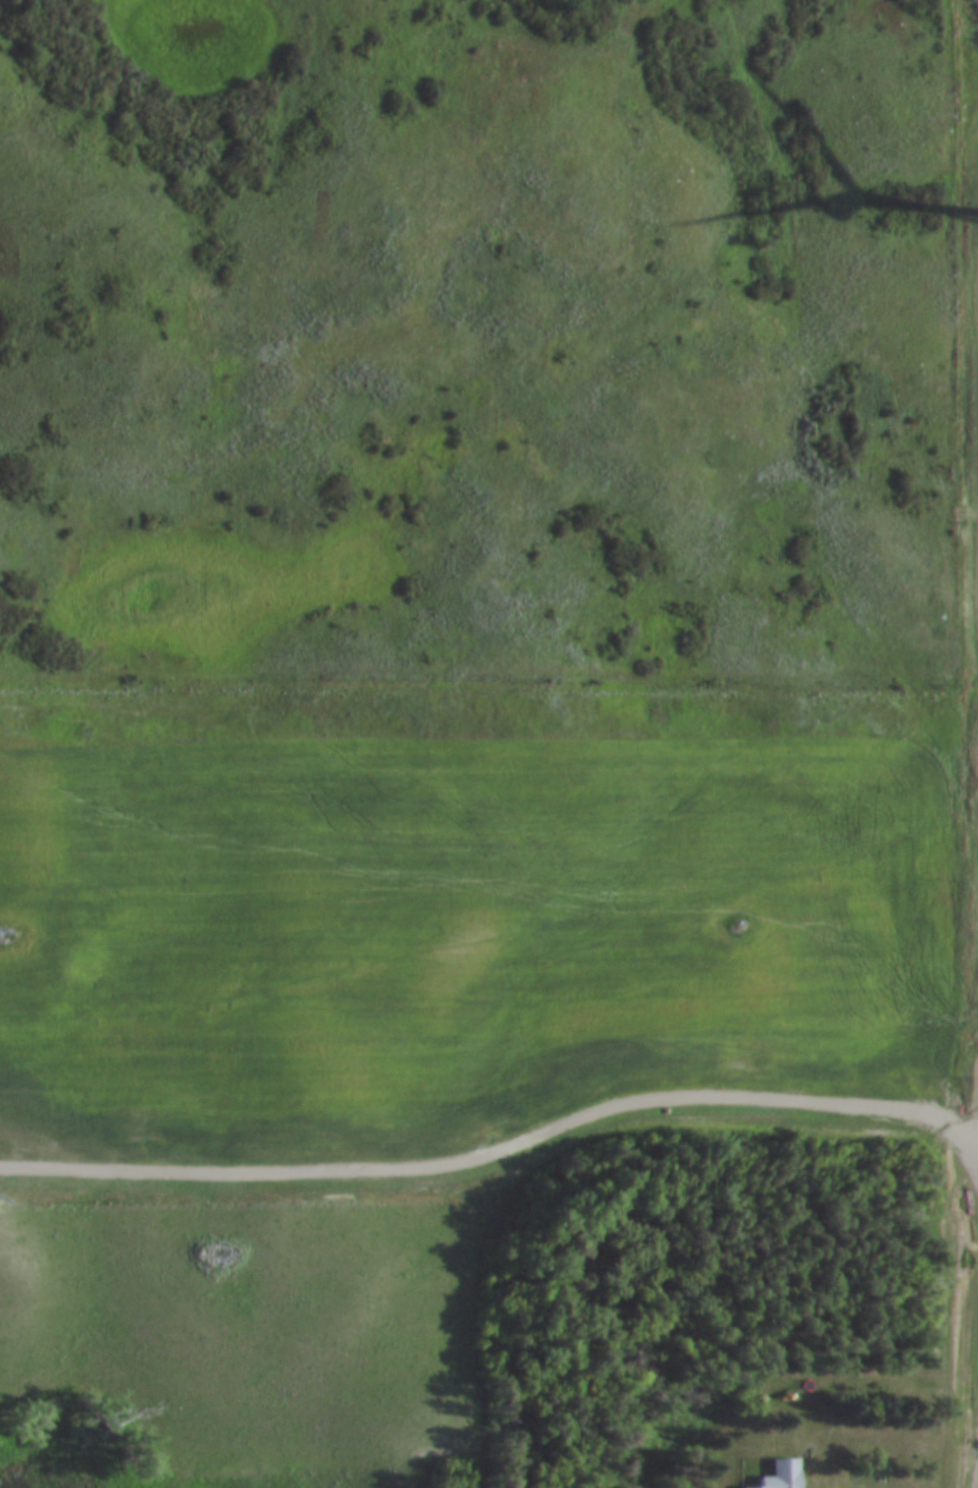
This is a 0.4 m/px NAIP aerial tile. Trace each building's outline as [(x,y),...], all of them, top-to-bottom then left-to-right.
[(808,1459),(780,1459),(780,1477),(769,1477),(769,1487),(750,1487),(809,1487),(808,1459)]
